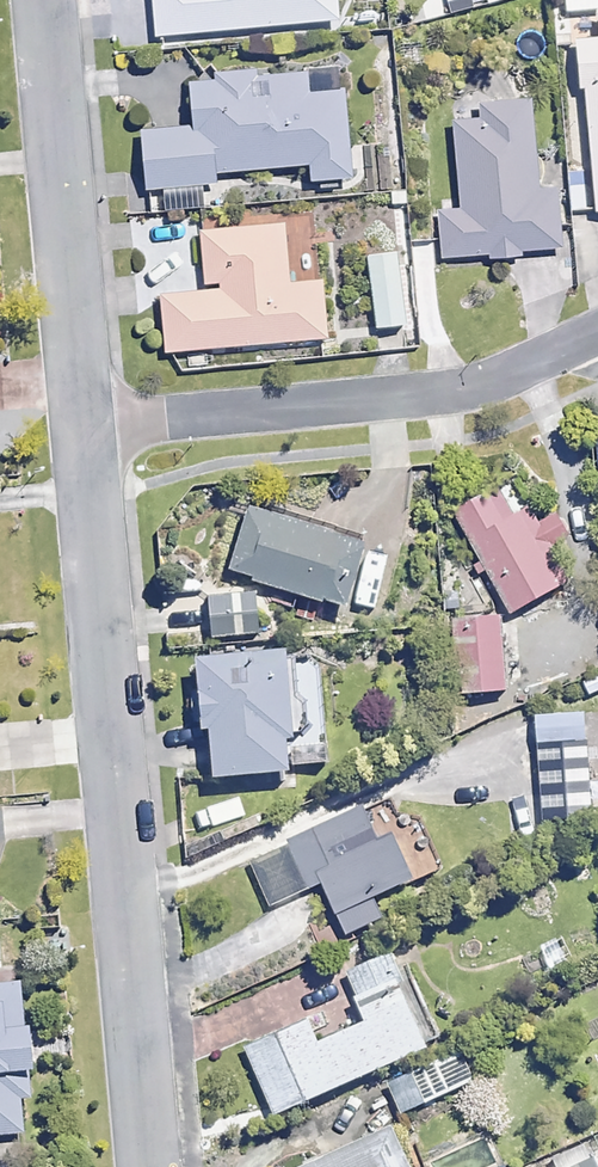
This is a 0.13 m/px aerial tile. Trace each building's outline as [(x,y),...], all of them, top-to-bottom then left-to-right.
[(157,31),(346,21),(345,0),(156,0),(157,31)] [(592,5),(593,32),(580,32),(586,209),(597,208),(597,5),(592,5)] [(206,119),(149,121),(151,183),(227,181),(227,164),(323,162),(323,172),(369,171),(366,88),(262,91),(262,65),(226,66),(226,76),(205,76),(206,119)] [(431,252),(437,252),(530,253),(530,241),(553,241),(553,185),(533,185),(533,93),(473,93),(473,112),(452,112),(451,205),(431,204),(431,252)] [(206,287),(164,288),(165,340),(339,337),(338,275),(301,275),(300,212),(205,213),(206,287)] [(411,250),(373,250),(374,321),(412,320),(411,250)] [(491,481),(442,507),(456,535),(506,510),(491,481)] [(506,510),(456,535),(499,618),(571,582),(528,498),(506,510)] [(383,537),(258,499),(236,568),(361,607),(383,537)] [(256,634),(253,593),(187,597),(189,623),(172,624),(173,648),(207,646),(206,638),(256,634)] [(458,689),(501,686),(496,616),(454,619),(458,689)] [(312,648),(214,652),(219,772),(318,768),(312,648)] [(311,833),(330,881),(342,911),(378,896),(430,875),(410,826),(387,835),(376,807),(311,833)] [(311,833),(292,840),(312,889),(330,881),(311,833)] [(292,840),(249,857),(269,906),(312,889),(292,840)] [(378,896),(342,911),(350,929),(386,915),(378,896)] [(355,991),(366,1019),(384,1064),(424,1048),(395,975),(355,991)] [(18,1070),(29,1070),(27,1001),(0,1002),(0,1071),(18,1070)] [(313,1014),(246,1041),(273,1109),(341,1082),(323,1037),(313,1014)] [(366,1019),(323,1037),(341,1082),(384,1064),(366,1019)] [(475,1081),(461,1051),(396,1080),(418,1129),(439,1119),(431,1101),(475,1081)] [(0,1071),(0,1126),(20,1126),(18,1070),(0,1071)] [(291,1166),(406,1166),(389,1126),(291,1166)] [(490,1138),(429,1166),(503,1166),(490,1138)]
